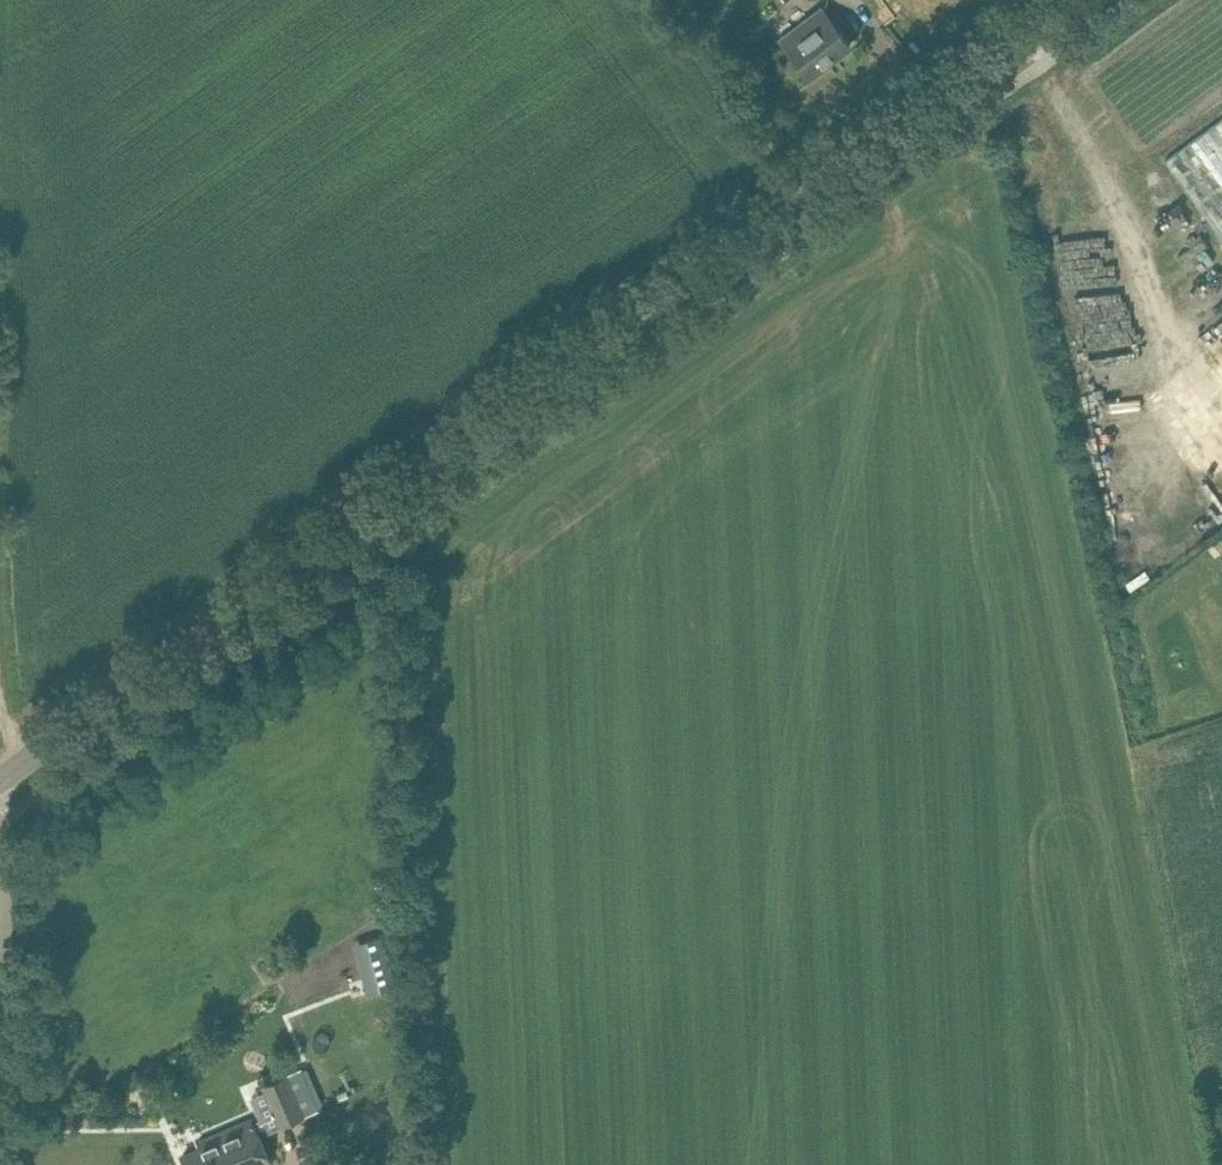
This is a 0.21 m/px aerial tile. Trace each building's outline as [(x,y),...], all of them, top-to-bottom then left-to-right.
[(782,37),(799,61),(796,63),(804,73),(807,71),(810,75),(851,43),(823,6),(782,37)] [(1167,159),(1221,234),(1221,118),(1167,159)] [(1209,547),(1215,555),(1221,550),(1221,538),(1221,537),(1209,547)] [(378,972),(363,977),(368,994),(398,986),(384,934),(369,938),(378,972)] [(201,1140),(203,1145),(183,1154),(188,1164),(253,1164),(271,1157),(261,1134),(307,1115),(288,1073),(263,1083),(276,1112),(256,1121),(254,1117),(201,1140)]
